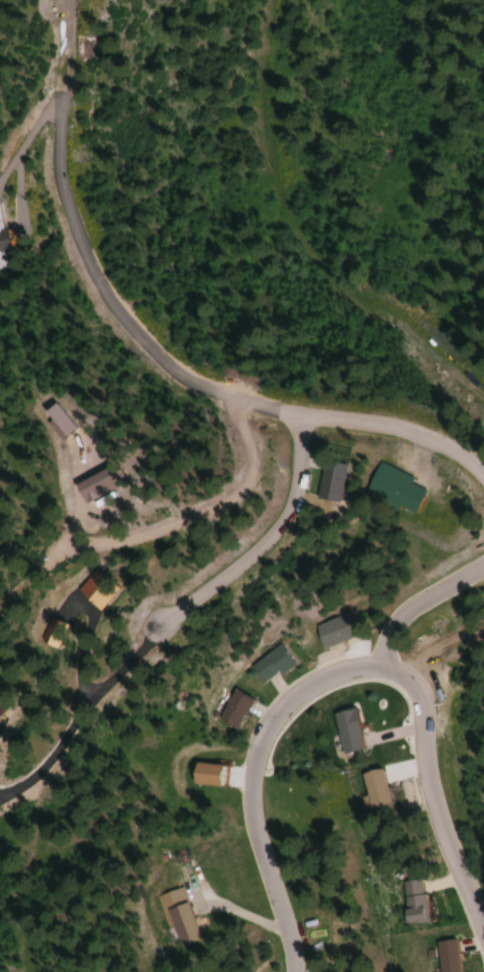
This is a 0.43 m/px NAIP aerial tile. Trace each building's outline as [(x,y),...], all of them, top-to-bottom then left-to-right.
[(406,478),(372,463),(357,496),(406,517),(417,491),(403,484),(406,478)] [(352,639),(345,614),(308,625),(315,650),(352,639)] [(289,668),(279,647),(246,663),(256,684),(289,668)] [(231,731),(249,701),(231,690),(213,719),(231,731)] [(339,755),(359,751),(351,710),(330,714),(339,755)] [(219,765),(187,765),(187,786),(219,786),(219,765)] [(385,805),(376,770),(357,774),(366,809),(385,805)] [(396,882),(401,925),(423,923),(418,879),(396,882)] [(194,940),(182,888),(158,894),(170,946),(194,940)] [(452,941),(433,942),(435,971),(454,971),(452,941)]
